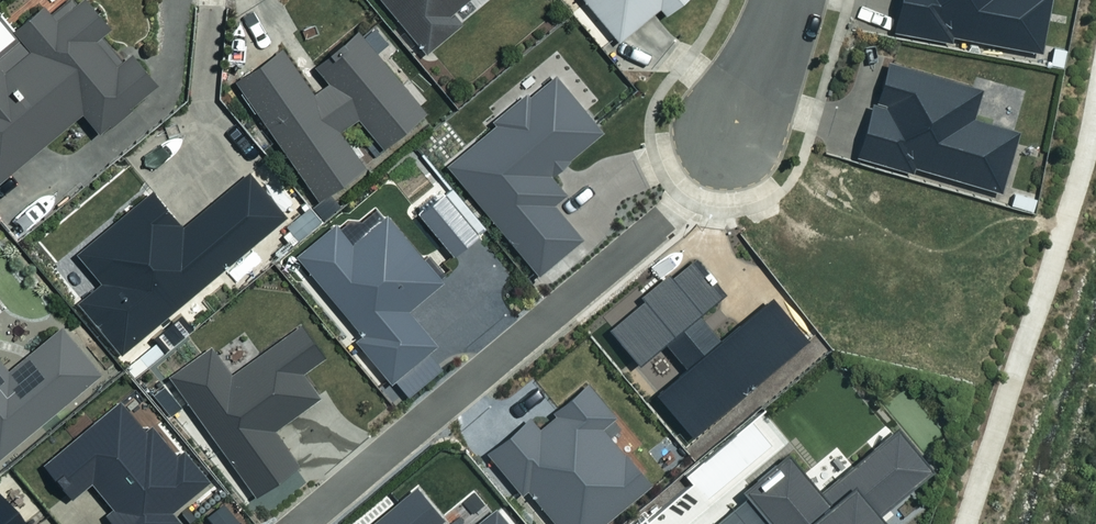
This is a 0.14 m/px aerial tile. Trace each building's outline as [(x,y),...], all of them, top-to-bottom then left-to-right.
[(79,0),(66,0),(47,17),(39,7),(16,27),(0,8),(0,178),(77,111),(96,133),(153,85),(127,55),(118,62),(96,37),(104,30),(79,0)] [(424,54),(458,26),(447,14),(464,0),(379,0),(424,54)] [(679,0),(583,0),(617,40),(657,6),(663,13),(679,0)] [(892,28),(946,38),(947,32),(1036,49),(1045,0),(898,0),(892,28)] [(419,115),(360,31),(313,63),(328,85),(315,94),(283,49),(235,83),(316,198),(362,166),(336,130),(356,116),(377,145),(419,115)] [(976,90),(885,62),(856,154),(994,197),(1014,133),(967,118),(976,90)] [(444,170),(536,280),(580,244),(550,209),(563,199),(548,180),(601,137),(553,79),(527,101),(524,97),(489,125),(493,129),(444,170)] [(284,218),(247,174),(181,229),(151,193),(75,255),(100,285),(78,303),(120,354),(284,218)] [(416,219),(450,261),(475,240),(441,198),(416,219)] [(392,387),(405,402),(439,374),(425,357),(434,350),(405,316),(440,287),(384,219),(349,248),(333,229),(294,261),(358,339),(351,345),(389,390),(392,387)] [(657,385),(694,429),(811,332),(776,289),(721,334),(698,306),(726,283),(698,250),(674,269),(670,265),(643,288),(647,293),(612,321),(641,356),(667,335),(688,360),(657,385)] [(170,371),(256,490),(301,459),(276,424),(323,390),(306,365),(327,350),(303,317),(233,368),(213,340),(170,371)] [(100,373),(60,326),(8,371),(0,361),(0,457),(100,373)] [(562,523),(599,523),(654,479),(628,447),(625,449),(603,423),(617,411),(589,377),(555,405),(559,409),(541,423),(531,411),(487,447),(523,491),(530,485),(562,523)] [(121,523),(169,523),(182,513),(175,505),(211,474),(184,442),(178,447),(154,418),(148,423),(120,390),(40,457),(72,494),(92,477),(113,502),(107,507),(121,523)] [(743,496),(711,523),(878,523),(879,523),(874,517),(929,468),(894,427),(853,463),(838,445),(809,470),(786,445),(737,488),(743,496)] [(450,513),(419,477),(362,523),(437,523),(450,513)] [(0,492),(0,523),(27,523),(0,492)] [(497,499),(467,523),(518,523),(497,499)] [(627,523),(648,523),(639,513),(627,523)]
